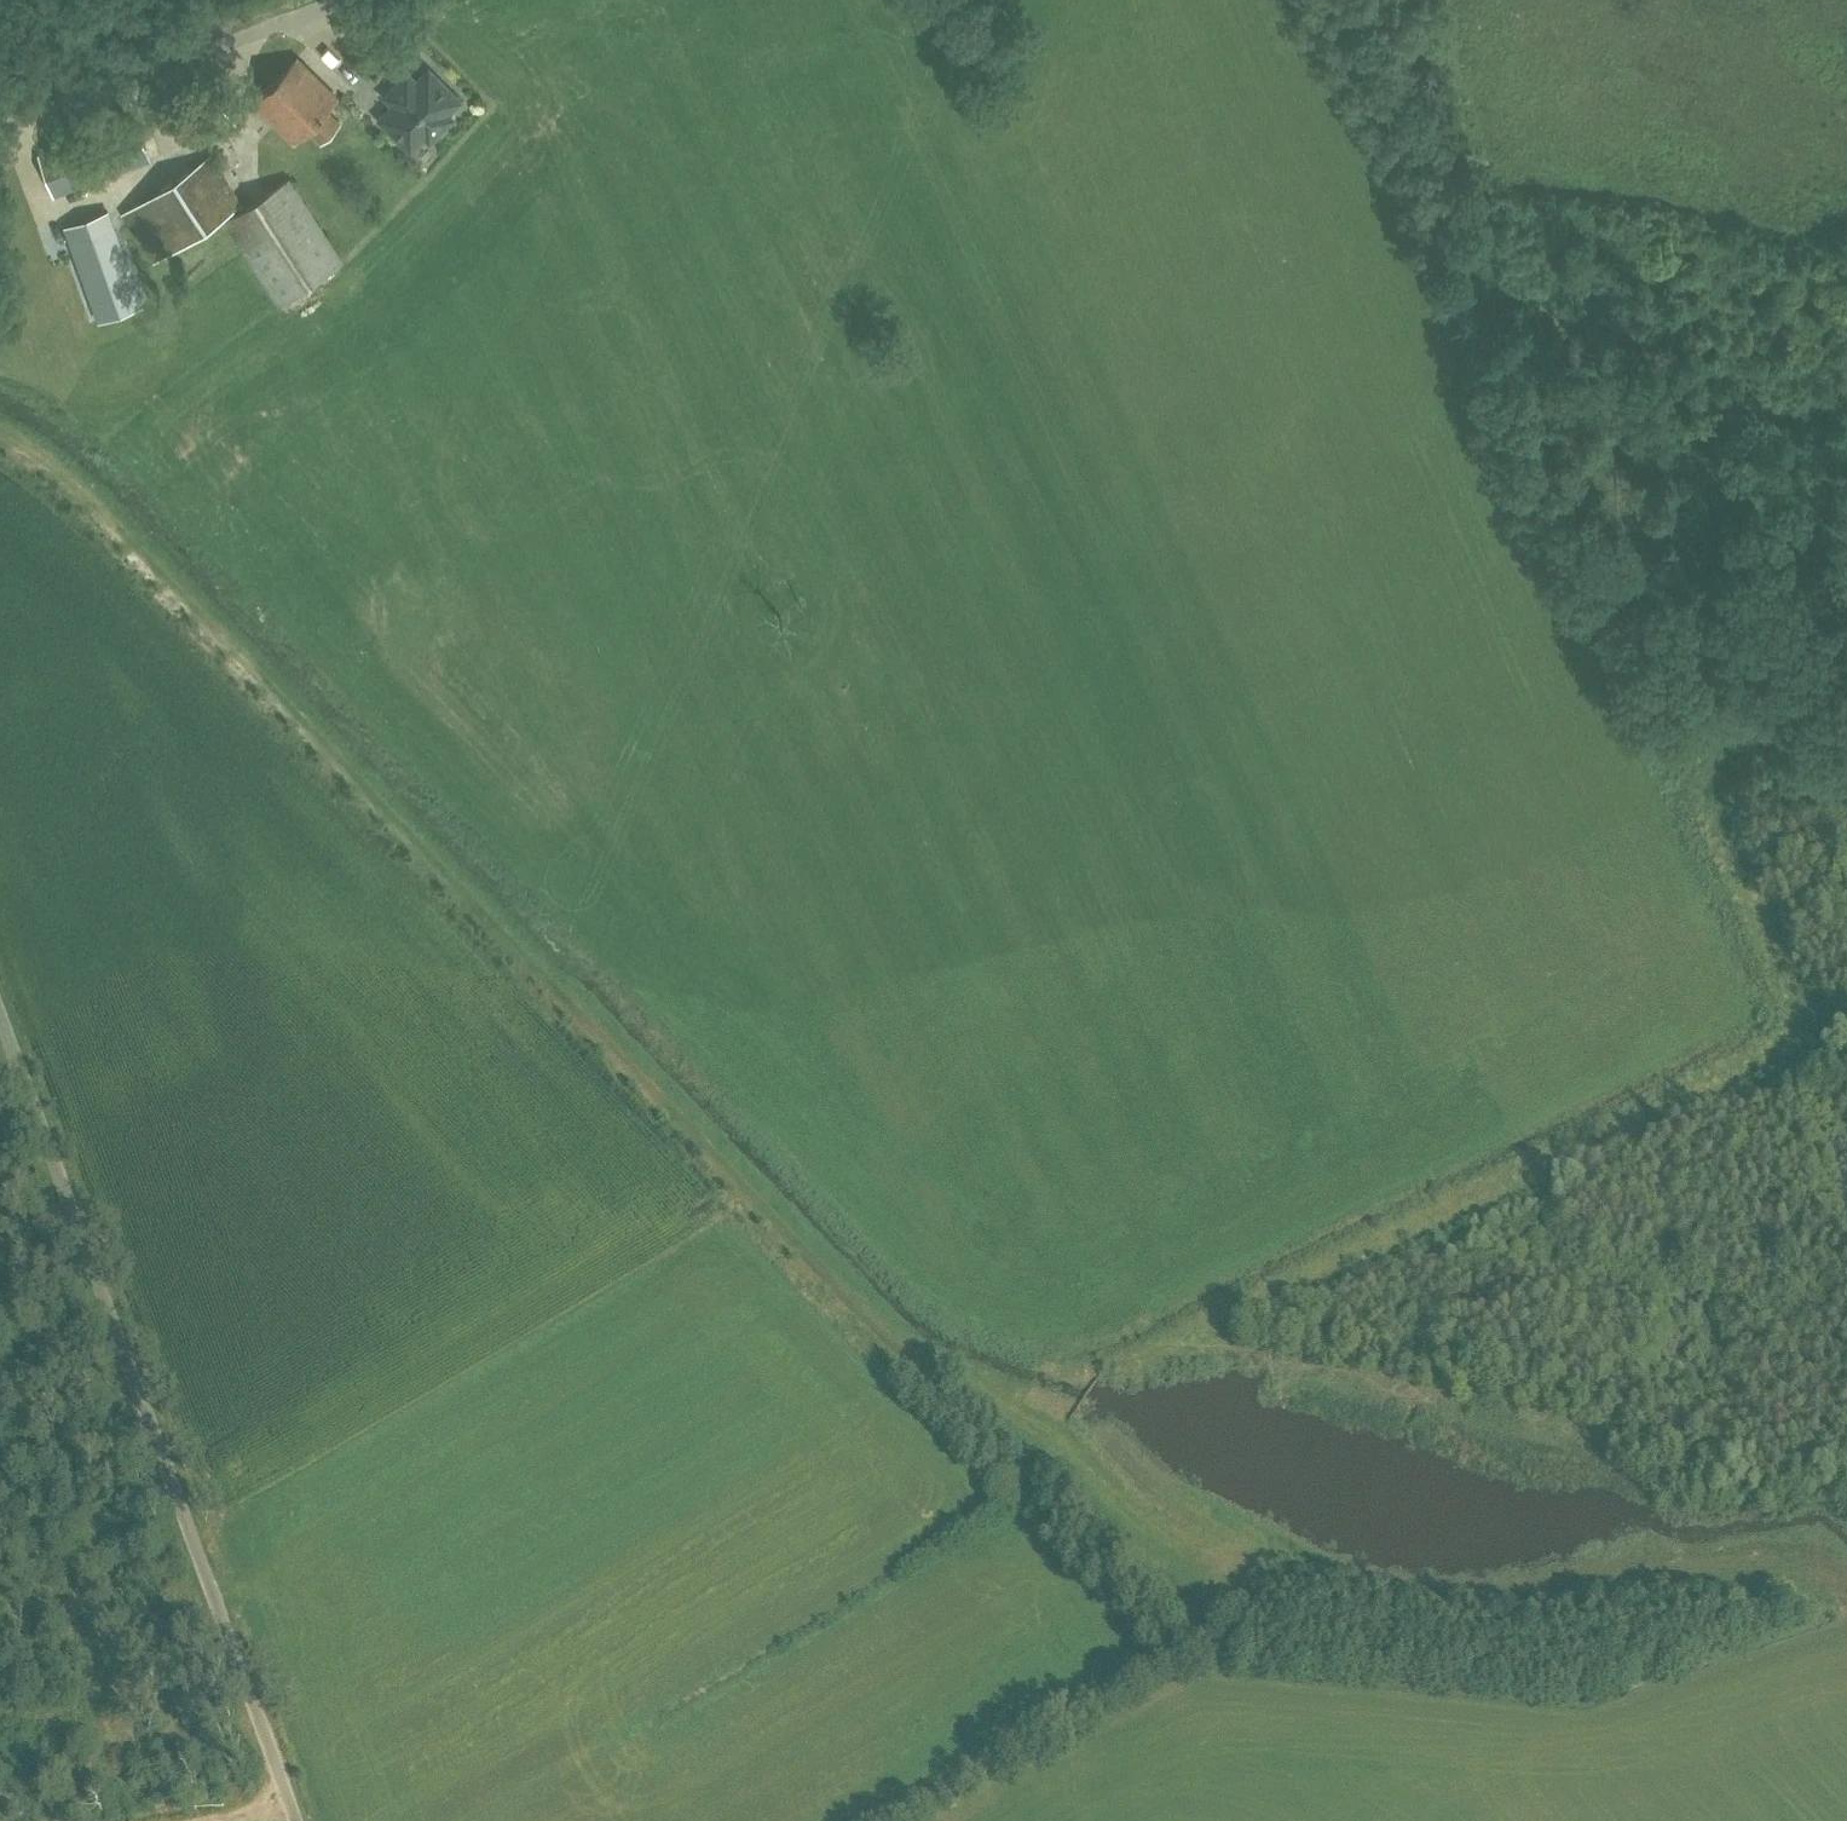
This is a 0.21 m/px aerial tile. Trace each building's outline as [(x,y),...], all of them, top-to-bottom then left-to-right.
[(337,97),(297,57),(255,100),(295,140),(306,128),(321,141),(341,121),(327,108),(337,97)] [(449,112),(461,100),(429,68),(417,81),(408,72),(391,89),(400,98),(382,115),(391,123),(388,126),(412,150),(425,136),(430,140),(453,117),(449,112)] [(235,122),(213,79),(173,100),(196,143),(235,122)] [(39,154),(54,194),(151,158),(136,118),(39,154)] [(211,156),(124,213),(156,261),(224,216),(279,303),(344,261),(291,178),(245,207),(211,156)] [(136,287),(109,211),(67,226),(95,302),(136,287)]
